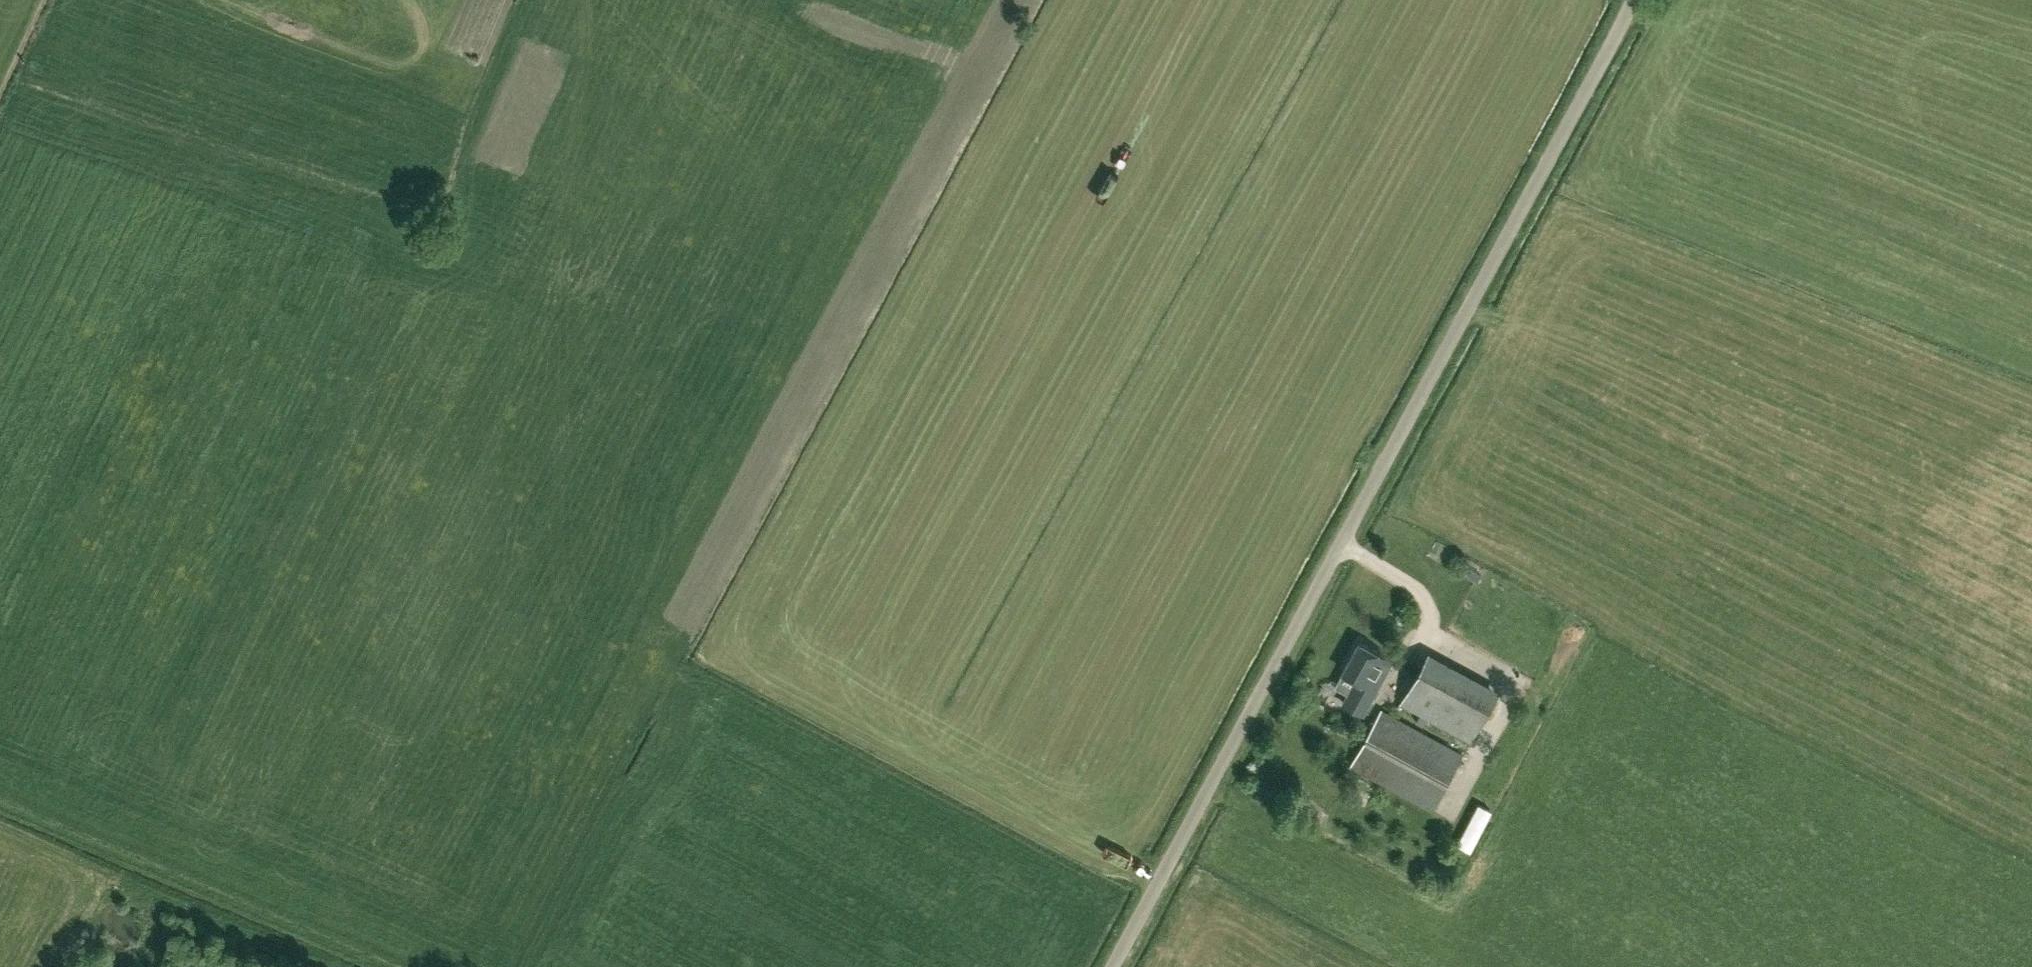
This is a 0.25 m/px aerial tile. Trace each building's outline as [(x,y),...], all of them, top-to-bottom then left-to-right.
[(1391,659),(1359,641),(1342,670),(1356,678),(1342,703),(1361,713),(1391,659)] [(1481,709),(1486,685),(1477,683),(1423,653),(1417,652),(1412,660),(1407,683),(1400,695),(1422,707),(1420,707),(1470,735),(1473,735),(1477,715),(1481,709)] [(1351,764),(1433,809),(1463,753),(1380,709),(1351,764)]
